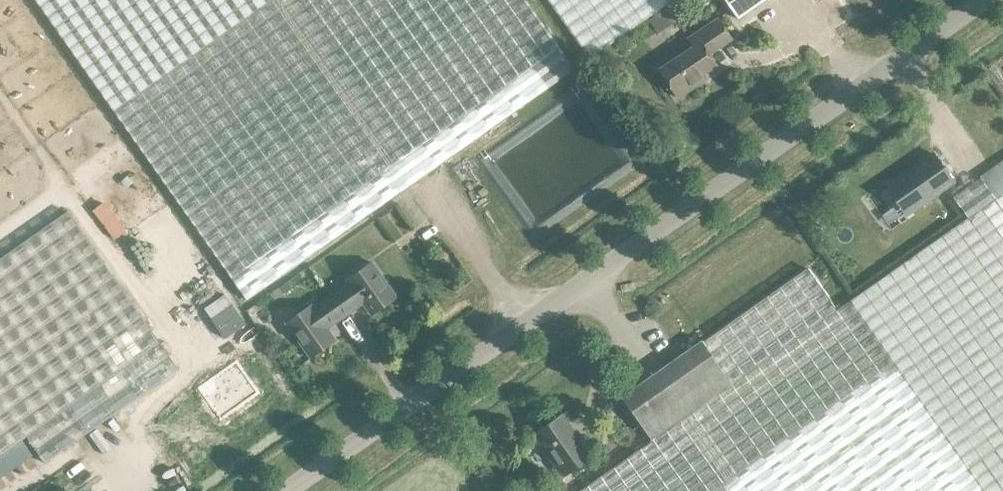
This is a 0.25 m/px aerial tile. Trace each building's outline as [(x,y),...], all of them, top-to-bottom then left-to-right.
[(527,0),(36,0),(247,300),(575,69),(527,0)] [(590,59),(674,0),(549,0),(590,59)] [(739,19),(766,0),(725,0),(739,19)] [(659,70),(678,98),(707,79),(706,78),(704,79),(701,75),(716,65),(709,54),(732,39),(718,18),(688,38),(688,39),(691,38),(696,45),(659,70)] [(953,183),(932,154),(914,166),(916,168),(909,173),(908,171),(891,183),(911,212),(953,183)] [(850,300),(984,490),(1002,490),(1002,161),(980,177),(953,196),(967,217),(850,300)] [(0,258),(0,456),(26,437),(45,463),(178,369),(67,211),(0,258)] [(349,283),(331,296),(345,316),(357,307),(356,306),(362,302),(371,315),(396,297),(372,262),(347,280),(349,283)] [(579,490),(984,490),(850,300),(836,310),(806,267),(621,397),(652,440),(579,490)] [(272,292),(271,292),(275,298),(291,287),(287,282),(272,292)] [(345,316),(331,296),(313,309),(311,305),(286,323),(310,358),(335,340),(326,327),(332,323),(333,324),(345,316)] [(259,393),(236,360),(197,388),(220,421),(259,393)] [(558,480),(597,453),(597,452),(592,455),(580,439),(578,440),(573,432),(573,429),(563,415),(568,412),(568,411),(528,438),(529,439),(534,436),(562,476),(557,479),(558,480)] [(620,428),(619,429),(617,430),(616,432),(615,434),(615,435),(615,437),(615,438),(616,440),(617,442),(618,444),(620,445),(622,446),(624,447),(625,447),(627,447),(629,446),(631,445),(633,444),(633,443),(634,441),(635,439),(636,437),(636,436),(635,435),(635,433),(634,431),(633,430),(632,429),(631,428),(629,427),(628,427),(626,426),(625,426),(623,427),(622,427),(620,428)]
